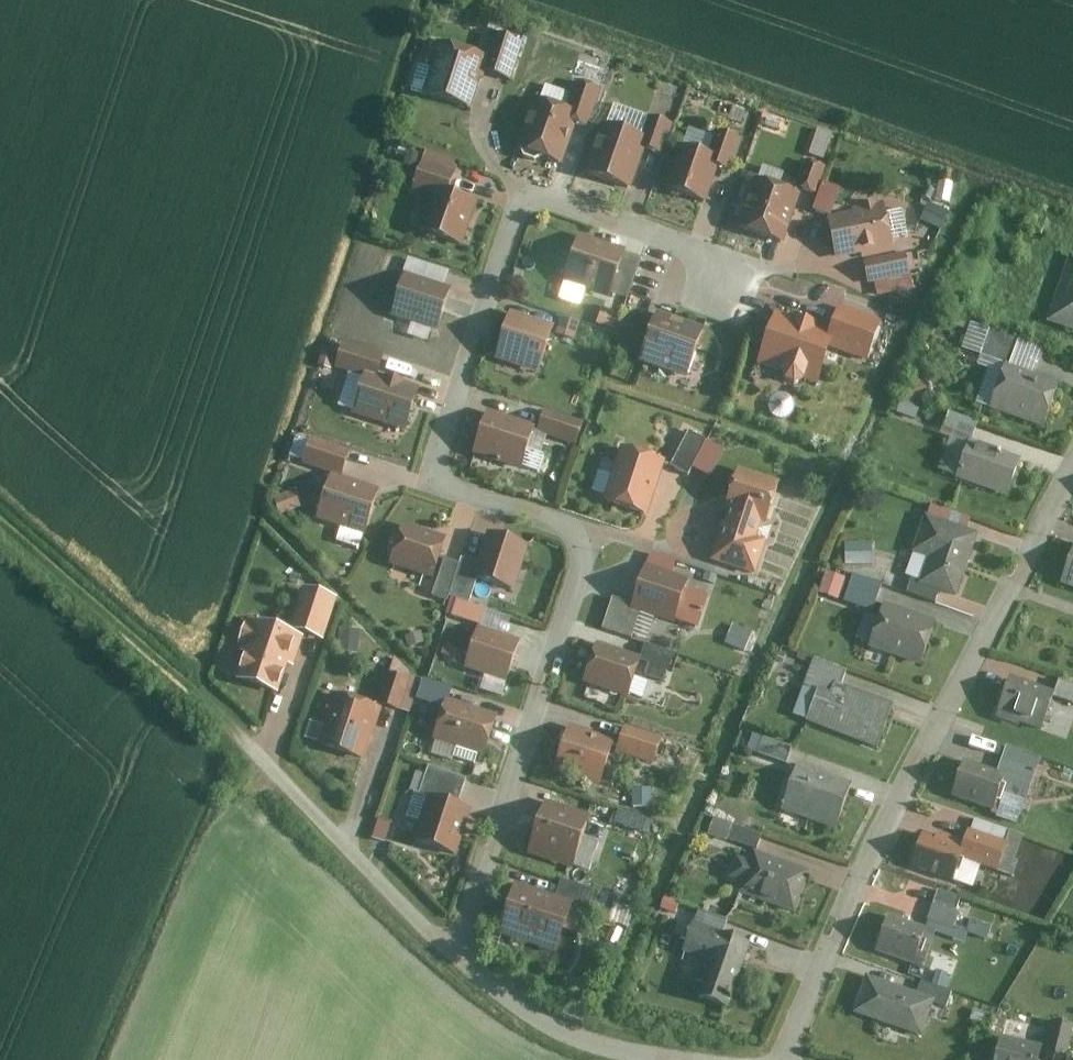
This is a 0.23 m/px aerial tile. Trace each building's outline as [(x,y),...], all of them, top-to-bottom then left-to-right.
[(530,41),(502,31),(493,56),(488,71),(516,81),(530,41)] [(419,90),(474,110),(488,71),(493,56),(456,42),(446,72),(428,65),(419,90)] [(527,151),(567,166),(581,129),(593,133),(608,91),(581,81),(571,107),(547,98),(527,151)] [(590,174),(636,190),(650,152),(667,159),(679,125),(659,118),(651,138),(608,123),(590,174)] [(676,194),(712,206),(723,173),(737,178),(750,142),(726,134),(718,157),(691,148),(676,194)] [(469,174),(425,159),(417,184),(437,191),(461,199),(469,174)] [(749,232),(789,246),(806,196),(822,202),(833,169),(813,161),(802,192),(768,180),(749,232)] [(821,210),(839,217),(849,188),(831,182),(821,210)] [(468,243),(478,202),(461,199),(437,191),(427,232),(468,243)] [(835,219),(843,260),(904,249),(896,201),(861,207),(863,215),(835,219)] [(921,220),(944,229),(951,209),(929,201),(921,220)] [(630,252),(583,236),(566,285),(613,301),(630,252)] [(449,271),(413,261),(409,276),(445,286),(449,271)] [(1070,267),(1049,327),(1072,335),(1072,268),(1070,267)] [(445,329),(455,289),(409,276),(397,317),(445,329)] [(782,316),(762,369),(826,394),(842,352),(875,365),(889,328),(846,311),(836,337),(782,316)] [(585,337),(587,319),(567,316),(565,335),(585,337)] [(710,332),(658,317),(644,368),(696,382),(710,332)] [(562,332),(513,318),(502,361),(550,374),(562,332)] [(1022,347),(995,336),(986,359),(1013,370),(1022,347)] [(358,416),(412,434),(426,393),(383,379),(390,359),(347,344),(337,372),(369,383),(358,416)] [(1068,392),(1013,370),(997,411),(1052,433),(1068,392)] [(495,412),(479,456),(527,474),(544,430),(495,412)] [(590,424),(554,412),(546,435),(583,447),(590,424)] [(982,431),(954,420),(948,437),(976,448),(982,431)] [(712,442),(695,434),(680,468),(697,476),(712,442)] [(354,456),(319,443),(312,464),(346,477),(354,456)] [(1013,497),(1022,466),(973,450),(963,481),(1013,497)] [(616,507),(652,519),(672,463),(635,451),(616,507)] [(534,465),(549,468),(551,454),(536,452),(534,465)] [(779,528),(791,484),(745,470),(713,563),(763,580),(773,544),(762,540),(768,525),(779,528)] [(373,533),(385,492),(340,478),(327,519),(373,533)] [(299,489),(277,496),(283,514),(305,507),(299,489)] [(985,538),(930,518),(917,553),(936,559),(928,582),(932,586),(964,595),(985,538)] [(452,540),(408,526),(394,566),(438,580),(452,540)] [(483,579),(523,590),(535,546),(495,535),(483,579)] [(874,541),(847,544),(849,567),(877,564),(874,541)] [(454,589),(462,562),(451,560),(438,596),(450,601),(454,589)] [(474,595),(482,568),(462,562),(454,589),(474,595)] [(650,569),(637,612),(705,634),(717,599),(698,592),(700,585),(650,569)] [(932,586),(890,570),(885,584),(927,600),(932,586)] [(847,576),(827,571),(821,593),(841,598),(847,576)] [(882,590),(856,580),(847,602),(874,612),(882,590)] [(344,603),(313,590),(297,628),(328,641),(344,603)] [(495,610),(490,627),(514,634),(519,617),(495,610)] [(938,633),(888,611),(873,647),(923,668),(938,633)] [(283,694),(306,638),(248,614),(236,643),(248,647),(236,675),(283,694)] [(755,633),(736,625),(728,644),(746,652),(755,633)] [(364,628),(342,627),(341,650),(363,650),(364,628)] [(486,631),(471,673),(494,681),(488,697),(511,705),(531,646),(486,631)] [(420,632),(410,635),(413,646),(424,642),(420,632)] [(602,645),(589,686),(638,701),(651,661),(602,645)] [(852,674),(820,661),(809,687),(821,692),(824,684),(844,693),(852,674)] [(390,669),(380,700),(412,710),(422,679),(390,669)] [(460,685),(427,676),(423,690),(456,700),(460,685)] [(1060,697),(1013,681),(1000,716),(1047,732),(1060,697)] [(1067,683),(1062,701),(1072,704),(1072,685),(1067,683)] [(844,693),(824,684),(821,692),(810,722),(884,751),(899,713),(844,693)] [(308,744),(369,765),(388,710),(343,695),(332,727),(316,722),(308,744)] [(450,702),(436,744),(460,751),(456,762),(482,770),(486,759),(494,762),(508,720),(450,702)] [(626,747),(623,756),(662,769),(672,741),(633,727),(626,747)] [(623,756),(626,747),(575,729),(559,777),(609,795),(623,756)] [(419,736),(409,737),(411,755),(421,754),(419,736)] [(786,767),(791,750),(761,741),(755,757),(786,767)] [(1045,763),(1013,751),(1003,776),(1013,780),(1007,794),(1029,803),(1045,763)] [(1003,776),(970,765),(958,801),(1000,815),(1007,794),(1013,780),(1003,776)] [(470,777),(431,767),(426,787),(464,797),(470,777)] [(841,828),(852,791),(797,775),(786,811),(841,828)] [(422,848),(464,861),(479,811),(437,799),(422,848)] [(552,805),(535,858),(578,872),(596,819),(552,805)] [(627,810),(623,822),(656,833),(660,820),(627,810)] [(382,817),(375,836),(389,841),(395,821),(382,817)] [(756,851),(761,839),(730,827),(725,839),(756,851)] [(1016,842),(975,831),(968,856),(966,862),(1007,873),(1016,842)] [(968,856),(927,840),(916,867),(957,883),(966,862),(968,856)] [(795,915),(807,883),(755,864),(743,896),(795,915)] [(522,886),(504,938),(565,959),(583,906),(522,886)] [(960,897),(938,890),(928,922),(957,931),(962,914),(955,912),(960,897)] [(717,945),(726,921),(698,910),(688,934),(706,941),(717,945)] [(936,935),(895,918),(880,953),(921,970),(936,935)] [(734,1005),(752,958),(717,945),(706,941),(688,988),(734,1005)] [(921,997),(868,982),(859,1013),(926,1034),(936,1002),(921,997)] [(953,994),(926,984),(921,997),(936,1002),(949,1007),(953,994)] [(1057,1024),(1051,1059),(1071,1059),(1072,1045),(1072,1027),(1057,1024)] [(1002,1037),(998,1059),(1044,1059),(1046,1044),(1002,1037)]
